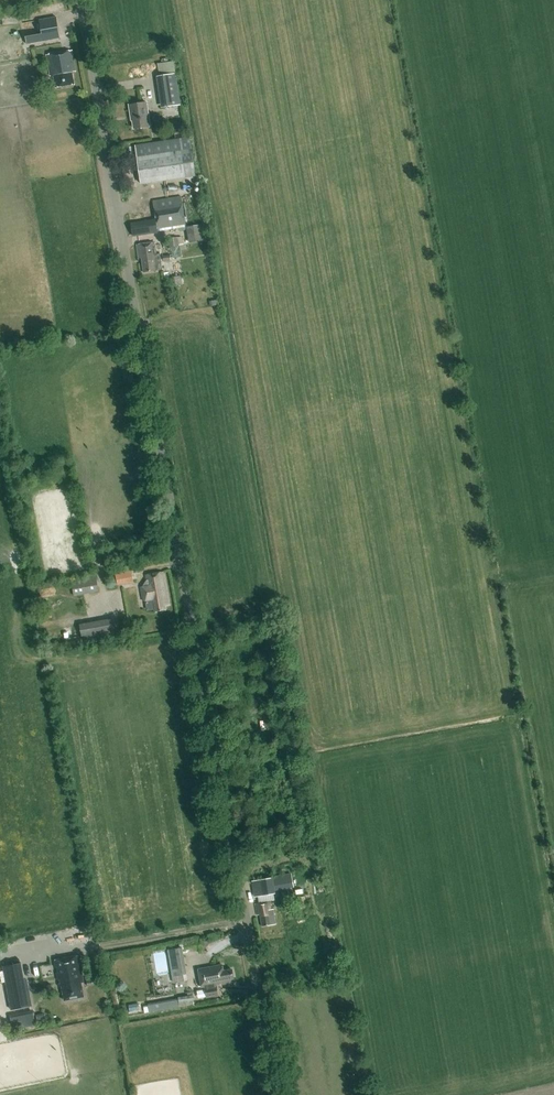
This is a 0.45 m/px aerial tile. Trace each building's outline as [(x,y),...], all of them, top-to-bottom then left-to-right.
[(26,37),(27,44),(60,39),(56,17),(39,20),(42,34),(26,37)] [(46,55),(49,75),(49,76),(53,76),(55,87),(73,84),(71,72),(75,71),(72,50),(46,55)] [(176,74),(156,77),(161,108),(181,105),(176,74)] [(133,128),(149,126),(146,102),(128,105),(131,121),(132,120),(133,128)] [(135,146),(141,184),(196,176),(190,137),(135,146)] [(194,203),(182,205),(182,202),(181,203),(180,198),(152,202),(155,219),(130,223),(132,236),(158,232),(157,230),(186,226),(185,221),(187,221),(188,222),(197,221),(194,203)] [(203,224),(188,226),(191,240),(205,238),(203,224)] [(177,237),(165,239),(167,248),(179,246),(177,237)] [(143,272),(161,270),(159,253),(155,254),(154,242),(136,244),(138,258),(141,258),(143,272)] [(131,568),(115,571),(117,585),(133,582),(131,568)] [(146,602),(154,600),(156,610),(166,608),(165,604),(169,603),(163,571),(146,574),(147,580),(147,579),(143,586),(140,587),(142,601),(145,600),(146,602)] [(71,580),(74,596),(99,591),(96,575),(71,580)] [(52,617),(50,604),(42,605),(43,618),(52,617)] [(117,618),(79,624),(83,643),(121,637),(117,618)] [(273,878),(275,890),(293,886),(291,875),(273,878)] [(271,909),(269,901),(275,900),(274,893),(275,893),(273,878),(252,882),(254,897),(258,896),(259,903),(256,904),(258,915),(261,915),(263,926),(277,923),(274,908),(271,909)] [(305,896),(292,898),(294,907),(306,906),(305,896)] [(168,950),(172,977),(187,975),(183,953),(203,949),(202,939),(179,942),(180,948),(168,950)] [(64,1000),(84,997),(81,983),(84,982),(79,955),(54,959),(60,987),(62,986),(64,1000)] [(24,979),(21,963),(3,967),(11,1010),(32,1006),(27,979),(24,979)] [(218,995),(216,984),(221,983),(221,984),(231,982),(231,979),(234,978),(232,969),(224,971),(223,965),(199,969),(202,987),(205,986),(207,997),(218,995)] [(193,996),(186,997),(187,1006),(194,1005),(193,996)] [(147,1005),(148,1012),(179,1007),(178,1000),(147,1005)] [(36,1015),(38,1024),(47,1022),(45,1013),(36,1015)]
